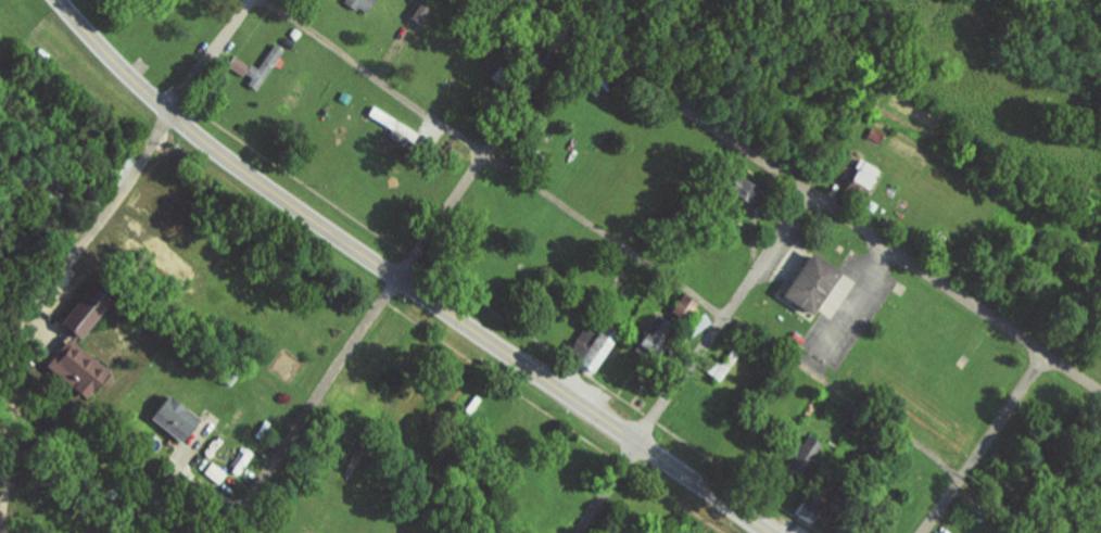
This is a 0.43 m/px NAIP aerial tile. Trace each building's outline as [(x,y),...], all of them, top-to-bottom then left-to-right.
[(341,2),(363,15),(372,0),(342,0),(341,2)] [(420,27),(429,12),(414,3),(405,18),(420,27)] [(279,48),(268,44),(257,69),(246,64),(242,74),(248,77),(245,82),(255,87),(264,65),(270,68),(279,48)] [(224,67),(238,76),(245,66),(231,56),(224,67)] [(364,116),(411,141),(415,132),(368,107),(364,116)] [(876,171),(857,159),(844,180),(863,191),(876,171)] [(719,183),(744,205),(756,191),(731,169),(719,183)] [(809,252),(797,271),(781,294),(810,314),(838,271),(809,252)] [(54,324),(72,340),(103,305),(85,289),(54,324)] [(691,302),(677,294),(667,313),(681,320),(691,302)] [(706,323),(700,314),(684,324),(691,334),(706,323)] [(638,340),(650,349),(667,324),(653,315),(643,331),(644,331),(638,340)] [(562,355),(589,374),(611,342),(603,336),(607,330),(602,327),(588,349),(573,339),(562,355)] [(103,374),(65,339),(40,366),(78,401),(103,374)] [(145,418),(176,443),(194,421),(163,396),(145,418)] [(818,443),(803,436),(785,471),(800,479),(818,443)] [(200,473),(214,485),(223,475),(209,462),(200,473)] [(789,515),(805,525),(814,512),(798,502),(789,515)]
